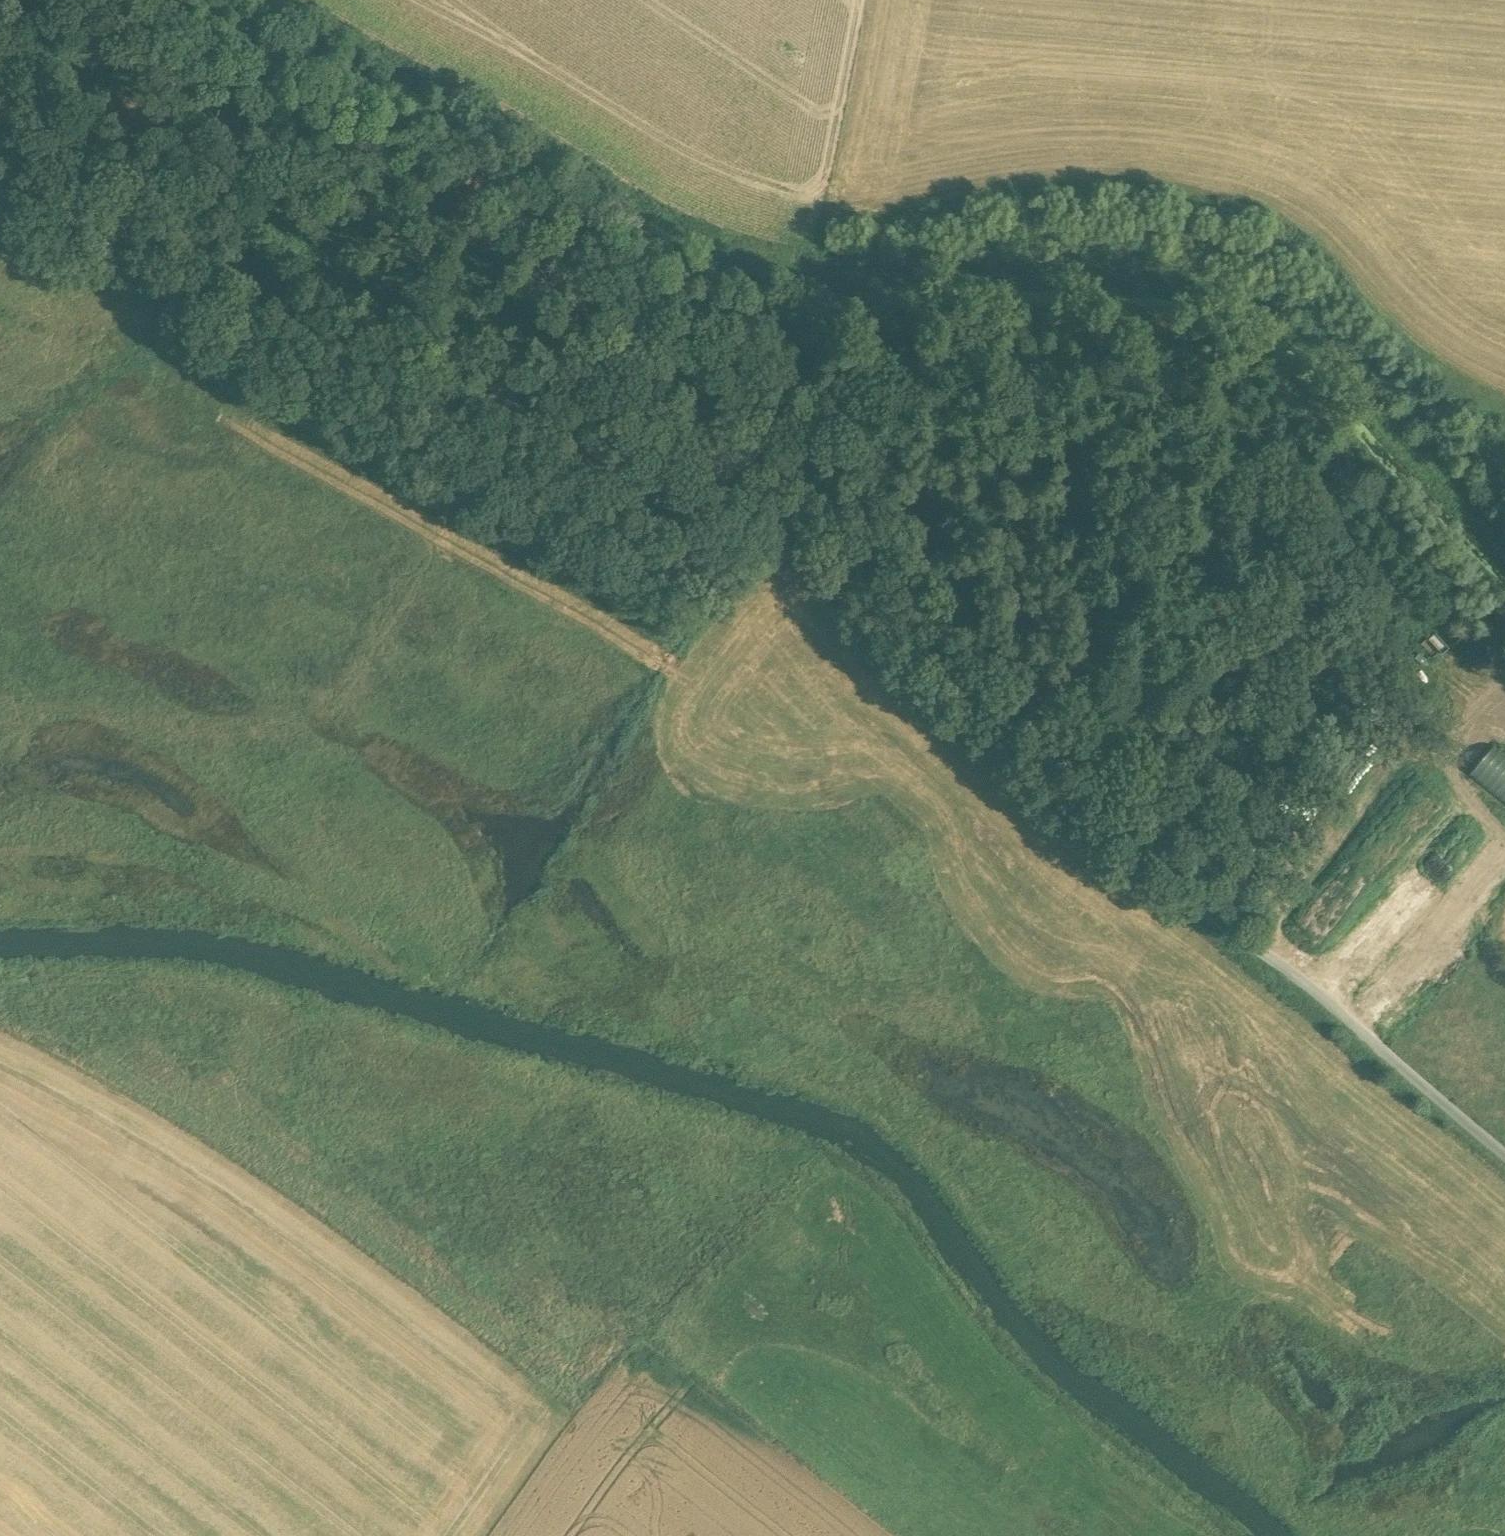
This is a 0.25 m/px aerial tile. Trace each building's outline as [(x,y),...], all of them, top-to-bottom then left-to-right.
[(1495,747),(1472,776),(1504,802),(1504,755),(1495,747)]
